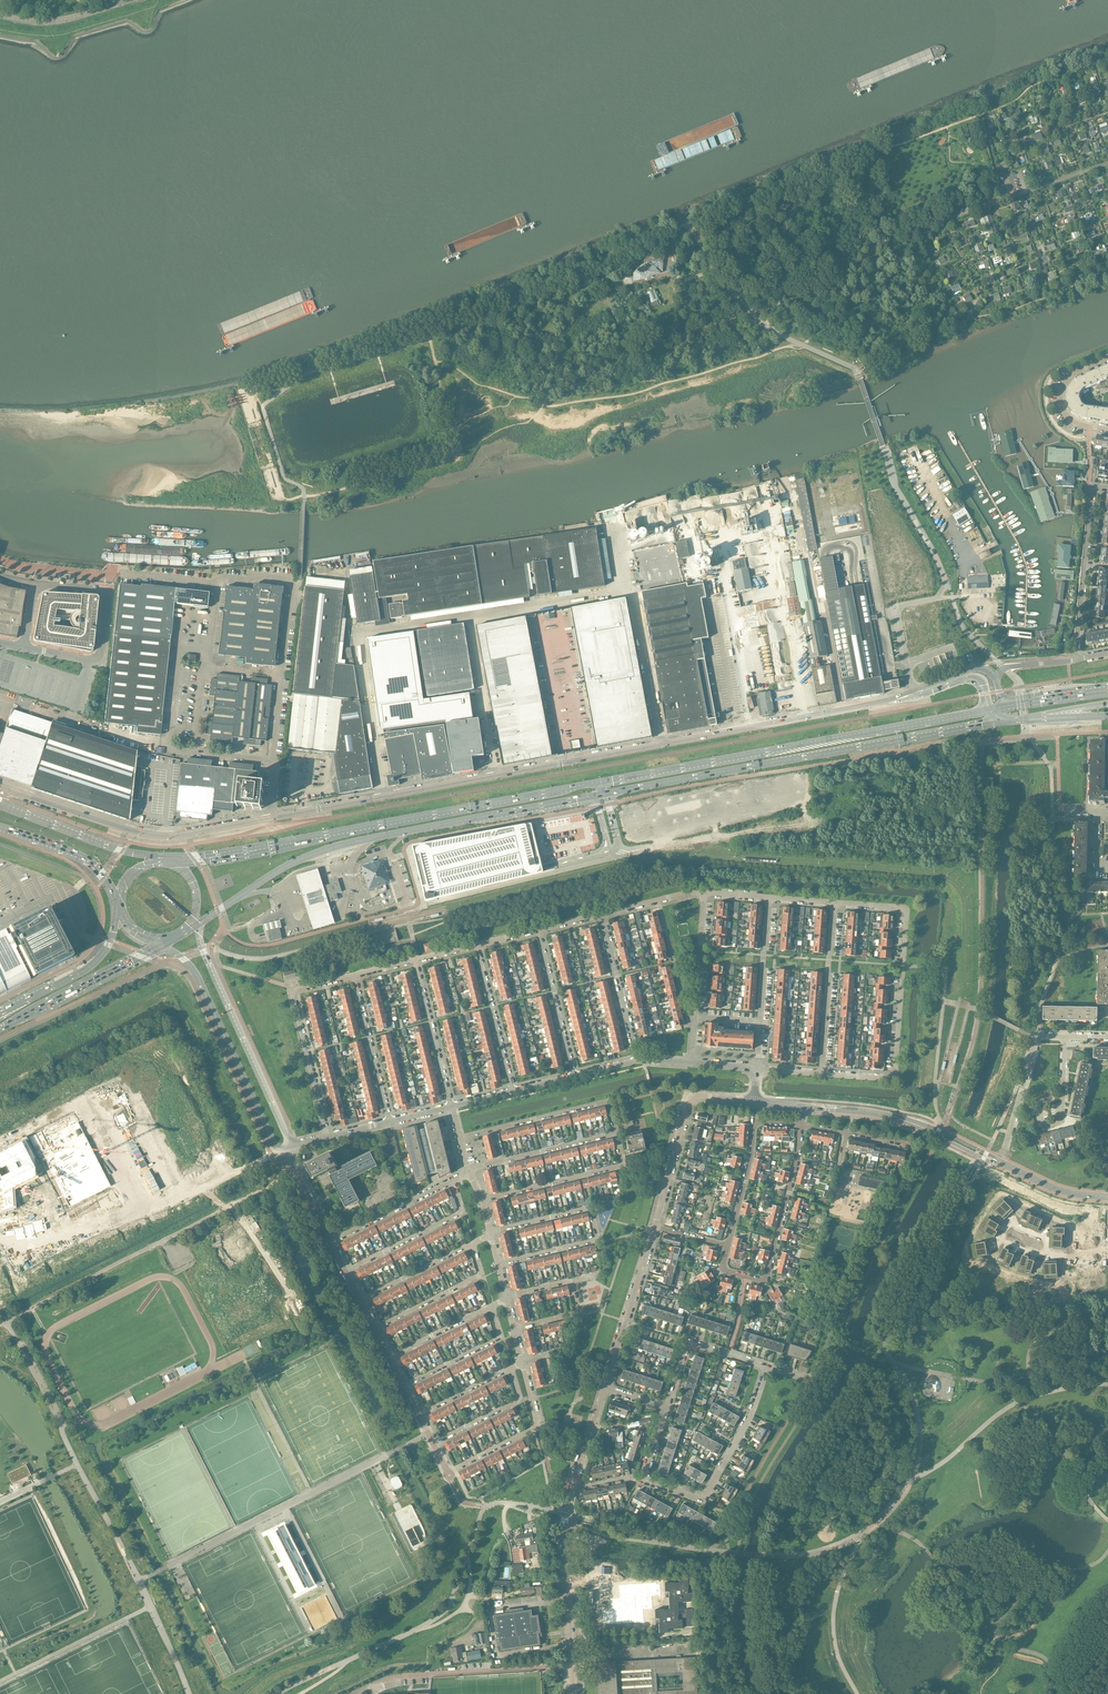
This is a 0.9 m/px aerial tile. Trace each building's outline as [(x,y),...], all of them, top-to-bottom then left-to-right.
[(1094,95),(1096,102),(1104,100),(1101,93),(1094,95)] [(997,235),(988,210),(981,213),(990,238),(997,235)] [(931,230),(919,234),(920,239),(927,237),(926,236),(932,233),(931,230)] [(926,242),(930,248),(934,245),(931,239),(926,242)] [(634,272),(633,281),(647,279),(660,273),(657,270),(658,268),(662,272),(663,259),(660,258),(651,262),(653,264),(651,265),(648,263),(641,266),(634,272)] [(952,271),(947,274),(950,281),(955,278),(952,271)] [(988,284),(994,282),(992,276),(986,278),(988,284)] [(655,289),(647,293),(651,303),(659,300),(655,289)] [(965,305),(971,301),(968,295),(962,298),(965,305)] [(1099,370),(1106,387),(1107,386),(1107,366),(1099,370)] [(1086,377),(1082,379),(1082,377),(1079,378),(1077,381),(1076,379),(1069,388),(1071,390),(1069,392),(1068,397),(1069,400),(1067,401),(1071,411),(1074,410),(1075,413),(1078,416),(1082,416),(1081,419),(1084,419),(1086,407),(1082,404),(1079,398),(1080,394),(1084,389),(1096,384),(1098,389),(1102,387),(1103,388),(1106,387),(1099,370),(1086,375),(1086,376),(1086,377)] [(1104,405),(1103,409),(1086,407),(1084,419),(1091,420),(1091,419),(1098,420),(1107,421),(1107,405),(1104,405)] [(1103,437),(1097,436),(1097,438),(1095,437),(1092,439),(1094,445),(1096,445),(1096,446),(1102,447),(1103,437)] [(1101,468),(1099,467),(1099,470),(1097,469),(1096,477),(1098,478),(1104,479),(1105,470),(1105,466),(1101,466),(1101,468)] [(816,544),(804,479),(795,480),(808,551),(817,549),(816,544)] [(961,506),(954,495),(949,498),(957,509),(961,506)] [(959,526),(970,518),(964,508),(952,515),(959,526)] [(628,532),(636,531),(634,522),(626,524),(628,532)] [(569,533),(528,539),(534,571),(534,575),(534,578),(537,596),(546,595),(553,594),(604,586),(604,580),(603,575),(602,569),(598,544),(597,540),(596,529),(587,530),(583,531),(583,529),(568,532),(569,533)] [(644,530),(629,534),(631,543),(653,535),(652,530),(645,532),(644,530)] [(530,572),(534,571),(528,539),(473,547),(473,549),(482,605),(529,598),(524,565),(529,564),(530,572)] [(675,542),(679,559),(689,557),(686,540),(675,542)] [(1072,546),(1058,544),(1057,551),(1058,551),(1057,568),(1070,569),(1072,546)] [(482,605),(473,549),(473,547),(452,550),(452,546),(435,549),(435,552),(373,562),(379,599),(407,595),(408,601),(402,602),(403,604),(400,604),(400,603),(389,605),(391,619),(402,617),(405,616),(405,617),(465,608),(482,605)] [(880,677),(863,585),(856,586),(847,588),(838,589),(834,568),(833,562),(839,561),(838,555),(825,558),(819,559),(845,701),(852,700),(875,696),(884,694),(883,691),(893,690),(899,688),(898,680),(892,681),(883,683),(882,676),(880,677)] [(732,562),(733,571),(746,568),(745,559),(732,562)] [(800,561),(791,563),(795,582),(798,596),(799,602),(800,602),(810,659),(809,659),(816,693),(818,706),(836,703),(832,683),(833,683),(832,679),(830,680),(827,666),(820,667),(819,663),(820,663),(819,657),(827,656),(820,621),(816,622),(812,600),(810,600),(808,601),(804,581),(800,561)] [(381,621),(373,574),(372,567),(350,570),(350,577),(358,624),(381,621)] [(751,589),(748,569),(734,572),(735,580),(736,580),(738,592),(751,589)] [(1054,570),(1056,579),(1074,580),(1075,571),(1054,570)] [(988,588),(987,577),(987,576),(985,576),(984,576),(981,576),(981,577),(967,578),(968,589),(988,588)] [(336,664),(344,591),(345,581),(307,577),(306,587),(306,586),(294,694),(332,698),(359,701),(354,666),(336,664)] [(684,585),(641,593),(642,598),(654,662),(654,664),(655,668),(656,669),(657,676),(658,680),(658,683),(659,687),(660,689),(659,689),(660,693),(661,696),(660,696),(661,700),(662,702),(662,707),(663,706),(663,709),(664,713),(664,715),(664,716),(665,720),(666,722),(665,722),(666,726),(667,729),(666,729),(667,729),(667,732),(668,734),(708,727),(708,726),(717,725),(716,722),(714,712),(712,698),(701,639),(708,638),(701,600),(706,599),(703,581),(684,585)] [(787,583),(790,596),(796,595),(794,582),(787,583)] [(0,585),(0,635),(16,638),(19,627),(20,627),(23,606),(25,593),(25,591),(7,588),(0,585)] [(114,634),(104,723),(136,727),(136,732),(136,733),(160,736),(161,735),(161,730),(162,718),(163,717),(162,717),(162,712),(163,707),(164,695),(164,690),(165,685),(166,680),(166,679),(169,652),(170,642),(170,641),(170,640),(170,639),(170,635),(171,635),(171,634),(172,634),(172,625),(173,619),(172,619),(172,618),(173,608),(174,603),(176,603),(176,604),(193,606),(193,607),(197,608),(199,608),(207,609),(208,608),(208,605),(208,603),(208,602),(207,602),(208,593),(186,591),(186,590),(185,589),(181,589),(172,588),(170,588),(168,588),(167,587),(165,587),(164,587),(141,585),(140,587),(119,585),(114,634)] [(255,591),(234,588),(232,588),(232,587),(229,587),(228,587),(228,588),(227,588),(220,649),(219,650),(219,653),(220,654),(247,657),(247,663),(270,666),(270,667),(273,667),(274,667),(274,666),(275,666),(283,588),(282,588),(282,587),(279,587),(278,587),(278,588),(255,585),(255,591)] [(1107,594),(1106,593),(1097,593),(1097,594),(1096,594),(1096,597),(1097,597),(1097,600),(1107,601),(1107,600),(1107,594)] [(42,595),(42,596),(38,617),(35,629),(33,639),(33,640),(34,640),(34,641),(34,642),(35,642),(36,642),(89,652),(90,652),(91,652),(92,652),(92,651),(93,651),(93,650),(95,626),(98,602),(98,600),(98,599),(98,598),(97,598),(97,597),(96,597),(96,596),(95,596),(45,594),(44,594),(43,594),(42,595)] [(798,596),(786,598),(790,617),(801,615),(799,602),(798,596)] [(613,600),(570,608),(571,609),(583,677),(585,687),(588,700),(643,689),(628,611),(627,607),(625,598),(617,599),(613,600)] [(526,617),(476,626),(483,663),(483,666),(491,705),(507,702),(539,696),(540,696),(540,691),(537,679),(535,669),(526,618),(526,617)] [(474,689),(464,624),(417,631),(427,697),(460,692),(474,689)] [(413,632),(367,639),(376,703),(380,729),(383,729),(445,720),(446,724),(473,720),(472,716),(469,694),(423,700),(413,632)] [(1089,634),(1089,633),(1087,634),(1086,634),(1087,641),(1085,641),(1086,645),(1087,644),(1088,645),(1089,645),(1091,645),(1091,644),(1094,644),(1092,633),(1089,634)] [(771,641),(773,657),(786,655),(784,640),(771,641)] [(353,659),(352,659),(351,648),(345,649),(347,660),(348,659),(349,664),(354,664),(353,659)] [(944,655),(932,659),(936,669),(948,665),(944,655)] [(775,664),(777,681),(788,680),(788,677),(783,678),(783,676),(787,676),(787,672),(783,672),(782,666),(786,665),(785,661),(780,661),(781,663),(775,664)] [(215,696),(215,701),(213,718),(207,717),(205,734),(211,735),(210,741),(233,743),(234,737),(244,739),(243,744),(261,746),(261,740),(267,741),(273,685),(267,685),(268,679),(251,677),(250,683),(240,682),(240,676),(218,674),(217,679),(211,679),(210,696),(215,696)] [(643,689),(588,700),(592,721),(594,731),(597,748),(652,737),(645,703),(645,700),(643,689)] [(770,692),(758,694),(763,716),(774,714),(770,692)] [(371,776),(361,710),(360,702),(294,695),(288,748),(332,753),(333,754),(337,782),(338,782),(340,796),(354,794),(354,792),(372,788),(370,776),(371,776)] [(541,701),(540,696),(539,696),(507,702),(508,707),(513,706),(517,723),(543,718),(545,718),(544,713),(541,701)] [(508,707),(507,702),(491,705),(496,734),(498,743),(499,746),(547,737),(548,737),(548,735),(546,723),(545,718),(543,718),(517,723),(513,706),(508,707)] [(11,710),(5,729),(45,742),(32,781),(30,787),(30,788),(129,821),(131,800),(139,801),(142,768),(135,767),(137,751),(101,739),(52,722),(52,723),(11,710)] [(444,724),(444,725),(453,774),(474,771),(472,760),(480,759),(480,760),(481,761),(483,760),(484,759),(484,757),(482,756),(484,755),(478,719),(446,724),(444,724)] [(453,775),(453,774),(444,725),(412,730),(421,775),(422,781),(440,777),(453,775)] [(30,787),(32,781),(45,742),(5,729),(4,734),(3,734),(0,744),(0,777),(30,787)] [(421,775),(412,730),(384,733),(391,775),(386,776),(388,787),(399,785),(398,780),(421,775)] [(550,745),(548,737),(547,737),(499,746),(502,766),(552,756),(550,745)] [(571,741),(572,749),(573,749),(580,748),(580,745),(579,743),(579,740),(571,741)] [(1088,804),(1105,804),(1105,801),(1107,801),(1107,794),(1106,794),(1106,789),(1106,788),(1104,788),(1105,743),(1092,743),(1092,745),(1089,745),(1088,804)] [(261,809),(264,785),(264,784),(262,783),(262,777),(259,776),(259,772),(253,771),(253,765),(230,763),(229,769),(227,769),(211,767),(212,761),(188,758),(187,764),(181,763),(176,812),(180,812),(179,818),(207,821),(208,815),(212,816),(213,810),(232,812),(233,804),(237,804),(237,806),(261,809)] [(1088,823),(1075,822),(1075,841),(1080,841),(1087,841),(1087,833),(1088,833),(1088,830),(1087,830),(1088,823)] [(421,845),(412,847),(419,872),(423,890),(426,900),(426,901),(427,901),(434,899),(435,899),(435,898),(434,894),(477,884),(478,888),(501,882),(502,882),(542,872),(555,869),(554,869),(554,865),(553,862),(540,865),(537,851),(538,851),(538,850),(537,850),(534,840),(535,839),(535,838),(534,838),(531,826),(531,825),(530,825),(529,825),(515,827),(514,828),(469,836),(468,836),(423,845),(421,845)] [(1087,841),(1080,841),(1075,841),(1075,858),(1079,858),(1087,858),(1087,851),(1087,848),(1087,841)] [(1087,858),(1079,858),(1075,858),(1074,876),(1087,876),(1087,868),(1087,866),(1087,858)] [(364,873),(363,873),(364,875),(366,875),(370,887),(372,886),(373,889),(375,888),(377,888),(386,885),(386,882),(380,863),(375,864),(375,863),(370,865),(371,866),(364,868),(365,873),(364,873)] [(337,925),(330,903),(325,887),(320,869),(298,876),(315,932),(337,925)] [(331,884),(323,886),(322,887),(326,903),(338,899),(337,893),(342,892),(338,879),(330,882),(331,884)] [(1094,882),(1086,882),(1086,884),(1085,884),(1085,887),(1086,887),(1086,891),(1094,892),(1094,882)] [(0,932),(0,993),(30,978),(26,972),(30,970),(33,976),(72,956),(55,921),(48,908),(40,912),(9,928),(10,930),(6,932),(5,930),(0,932)] [(727,917),(728,910),(717,910),(716,913),(717,913),(717,916),(723,917),(723,920),(729,920),(729,917),(727,917)] [(656,913),(648,915),(649,922),(658,920),(657,917),(658,916),(657,914),(656,914),(656,913)] [(658,920),(649,922),(651,928),(659,926),(660,925),(660,923),(659,922),(658,920)] [(621,922),(613,924),(614,931),(623,928),(621,922)] [(893,927),(893,923),(880,922),(879,931),(886,931),(886,929),(892,929),(892,927),(893,927)] [(659,926),(651,928),(653,935),(661,933),(660,930),(661,929),(661,927),(660,927),(659,926)] [(280,931),(280,929),(279,928),(268,931),(268,934),(270,942),(282,939),(280,931)] [(623,928),(614,931),(616,937),(624,935),(623,928)] [(396,929),(377,933),(380,945),(399,941),(396,929)] [(892,937),(892,934),(886,934),(886,931),(879,931),(879,939),(892,940),(892,937)] [(661,933),(653,935),(654,941),(663,939),(663,938),(663,936),(662,935),(661,933)] [(624,935),(616,937),(617,943),(626,941),(624,935)] [(564,936),(553,938),(554,944),(562,942),(562,940),(565,939),(564,936)] [(727,946),(728,938),(728,936),(721,936),(721,939),(715,938),(715,941),(714,941),(714,945),(715,945),(727,946)] [(663,939),(654,941),(656,948),(664,946),(664,943),(664,942),(664,940),(663,940),(663,939)] [(892,944),(892,940),(879,939),(878,948),(885,949),(885,947),(891,947),(891,944),(892,944)] [(626,941),(617,943),(619,950),(628,948),(626,941)] [(664,946),(656,948),(657,954),(666,952),(666,951),(666,949),(665,948),(664,946)] [(628,948),(619,950),(621,956),(629,954),(628,948)] [(890,954),(891,952),(885,951),(885,949),(878,948),(877,958),(890,958),(891,958),(891,954),(890,954)] [(501,957),(500,955),(503,954),(503,951),(492,954),(493,959),(501,957)] [(1099,951),(1098,968),(1107,968),(1107,951),(1099,951)] [(667,959),(667,956),(667,955),(667,953),(666,952),(657,954),(659,961),(657,961),(657,964),(662,963),(662,960),(667,959)] [(629,954),(621,956),(622,963),(631,961),(629,954)] [(631,961),(622,963),(624,969),(632,967),(631,961)] [(725,976),(726,966),(713,965),(712,965),(712,969),(713,969),(713,972),(719,972),(718,976),(725,976)] [(441,966),(430,969),(432,974),(439,972),(439,970),(442,969),(441,966)] [(669,966),(663,968),(663,966),(658,967),(659,969),(661,969),(662,975),(671,973),(672,972),(671,970),(670,970),(669,966)] [(1098,968),(1098,986),(1107,986),(1107,968),(1098,968)] [(294,970),(284,973),(286,980),(296,977),(294,970)] [(603,970),(595,971),(596,974),(593,974),(594,978),(605,975),(603,970)] [(671,973),(662,975),(664,982),(673,980),(672,977),(673,976),(672,974),(671,974),(671,973)] [(410,979),(409,974),(398,977),(399,980),(399,982),(402,981),(410,979)] [(634,975),(626,978),(627,984),(636,982),(634,975)] [(888,985),(888,982),(889,982),(889,979),(889,978),(876,977),(875,987),(882,988),(882,985),(888,985)] [(673,980),(664,982),(666,989),(674,986),(675,985),(674,983),(673,983),(673,980)] [(380,981),(369,984),(370,989),(378,987),(377,985),(380,984),(380,981)] [(636,982),(627,984),(629,991),(638,989),(636,982)] [(543,990),(542,984),(534,987),(531,987),(532,989),(531,989),(532,993),(536,992),(543,990)] [(674,986),(666,989),(667,995),(676,993),(675,990),(676,989),(675,987),(674,987),(674,986)] [(1098,986),(1098,1004),(1105,1004),(1107,1005),(1107,986),(1098,986)] [(887,994),(888,991),(882,991),(882,988),(875,987),(875,990),(877,990),(877,997),(888,998),(888,994),(887,994)] [(578,992),(577,989),(566,991),(567,997),(575,995),(575,993),(578,992)] [(638,989),(629,991),(631,997),(639,995),(638,989)] [(721,1002),(721,996),(721,995),(724,995),(724,992),(717,992),(717,995),(711,994),(711,997),(710,997),(710,1001),(721,1002)] [(676,993),(667,995),(669,1001),(677,999),(678,998),(677,996),(676,995),(676,993)] [(639,995),(631,997),(632,1004),(641,1001),(639,995)] [(316,1000),(319,999),(318,996),(307,999),(309,1004),(317,1002),(316,1000)] [(887,1004),(887,1001),(888,1002),(888,998),(877,997),(876,1003),(874,1003),(874,1006),(880,1007),(881,1004),(887,1004)] [(679,1006),(678,1003),(679,1002),(679,1000),(677,1000),(677,999),(669,1001),(670,1008),(679,1006)] [(480,1000),(473,1002),(473,1004),(470,1005),(471,1008),(482,1005),(480,1000)] [(641,1001),(632,1004),(634,1010),(642,1008),(641,1001)] [(516,1004),(505,1006),(506,1012),(514,1010),(513,1008),(516,1007),(516,1004)] [(681,1011),(681,1009),(680,1008),(679,1006),(670,1008),(668,1008),(669,1011),(671,1010),(672,1014),(681,1012),(680,1012),(681,1011)] [(886,1013),(886,1010),(880,1010),(880,1007),(874,1006),(873,1016),(875,1016),(886,1017),(887,1013),(886,1013)] [(1062,1007),(1049,1007),(1044,1007),(1043,1020),(1061,1020),(1062,1007)] [(1079,1008),(1067,1007),(1062,1007),(1061,1020),(1079,1021),(1079,1008)] [(642,1008),(634,1010),(635,1016),(644,1014),(642,1008)] [(1098,1008),(1085,1008),(1079,1008),(1079,1021),(1097,1021),(1097,1018),(1097,1014),(1097,1011),(1098,1008)] [(485,1017),(483,1012),(472,1014),(473,1017),(474,1017),(474,1020),(477,1019),(485,1017)] [(681,1012),(672,1014),(674,1021),(682,1019),(681,1016),(682,1015),(682,1013),(681,1013),(681,1012)] [(644,1014),(635,1016),(637,1023),(646,1021),(644,1014)] [(419,1015),(411,1017),(412,1019),(409,1020),(409,1023),(420,1020),(419,1015)] [(885,1024),(885,1021),(886,1021),(886,1017),(875,1016),(875,1023),(873,1022),(872,1026),(879,1026),(879,1023),(885,1024)] [(454,1019),(443,1021),(445,1027),(452,1025),(452,1023),(455,1022),(454,1019)] [(684,1024),(684,1022),(683,1021),(682,1019),(674,1021),(675,1028),(684,1025),(684,1024)] [(646,1021),(637,1023),(639,1030),(647,1027),(646,1021)] [(753,1033),(723,1030),(723,1028),(721,1027),(721,1025),(705,1024),(703,1046),(752,1050),(753,1033)] [(884,1033),(885,1030),(879,1029),(879,1026),(872,1026),(872,1029),(874,1029),(874,1036),(885,1037),(885,1033),(884,1033)] [(647,1027),(639,1030),(640,1036),(643,1036),(649,1034),(647,1027)] [(359,1035),(358,1030),(350,1032),(350,1034),(347,1035),(348,1038),(351,1037),(351,1039),(356,1038),(355,1036),(359,1035)] [(393,1034),(382,1037),(383,1042),(391,1040),(390,1038),(393,1037),(393,1034)] [(884,1043),(884,1040),(885,1040),(885,1037),(874,1036),(873,1042),(871,1042),(871,1045),(877,1046),(878,1043),(884,1043)] [(622,1045),(614,1047),(615,1049),(612,1050),(612,1053),(623,1051),(622,1045)] [(883,1052),(883,1049),(877,1049),(877,1046),(871,1045),(870,1055),(872,1055),(883,1056),(884,1052),(883,1052)] [(1094,1047),(1094,1058),(1107,1058),(1107,1048),(1094,1047)] [(327,1050),(320,1052),(322,1057),(329,1055),(329,1053),(332,1052),(331,1049),(330,1049),(327,1050)] [(560,1060),(553,1062),(553,1064),(550,1065),(551,1068),(562,1066),(560,1060)] [(1081,1063),(1078,1080),(1088,1083),(1092,1065),(1081,1063)] [(1078,1080),(1074,1098),(1085,1100),(1088,1083),(1078,1080)] [(477,1084),(470,1086),(472,1094),(478,1092),(477,1084)] [(437,1103),(436,1097),(431,1098),(430,1095),(422,1098),(423,1105),(430,1103),(430,1104),(437,1103)] [(1070,1115),(1081,1117),(1085,1100),(1074,1098),(1070,1115)] [(410,1109),(417,1107),(415,1099),(406,1102),(407,1104),(402,1105),(403,1111),(410,1109)] [(376,1118),(375,1115),(374,1112),(370,1113),(369,1111),(367,1111),(369,1119),(376,1118)] [(711,1116),(698,1113),(697,1120),(706,1122),(707,1118),(710,1119),(711,1116)] [(347,1120),(346,1116),(345,1117),(344,1114),(336,1115),(337,1121),(340,1120),(342,1126),(348,1124),(348,1123),(347,1120)] [(415,1126),(402,1129),(404,1134),(405,1139),(407,1148),(408,1152),(408,1154),(411,1163),(412,1168),(413,1173),(414,1175),(416,1183),(416,1184),(428,1179),(427,1175),(438,1173),(439,1179),(451,1173),(447,1159),(446,1154),(444,1145),(442,1140),(440,1131),(439,1125),(438,1121),(425,1124),(426,1126),(427,1128),(425,1129),(417,1130),(416,1131),(415,1129),(415,1126)] [(120,1206),(78,1122),(49,1137),(51,1146),(33,1155),(24,1159),(34,1178),(35,1177),(48,1170),(54,1181),(50,1182),(45,1182),(43,1184),(40,1213),(42,1214),(43,1211),(46,1213),(45,1216),(59,1226),(120,1206)] [(1073,1126),(1066,1128),(1069,1138),(1076,1136),(1073,1126)] [(1066,1128),(1059,1130),(1062,1140),(1069,1138),(1066,1128)] [(1059,1130),(1052,1132),(1055,1142),(1062,1140),(1059,1130)] [(642,1133),(637,1134),(636,1131),(625,1134),(629,1150),(625,1151),(626,1154),(646,1149),(643,1137),(643,1136),(642,1133)] [(823,1133),(817,1132),(814,1149),(817,1149),(818,1141),(821,1142),(823,1133)] [(1052,1132),(1045,1134),(1047,1144),(1055,1142),(1052,1132)] [(484,1143),(500,1139),(499,1133),(483,1137),(484,1139),(483,1140),(484,1143)] [(833,1135),(828,1134),(825,1151),(827,1151),(829,1143),(832,1143),(833,1135)] [(1047,1144),(1045,1134),(1038,1136),(1035,1137),(1036,1140),(1039,1140),(1040,1145),(1047,1144)] [(394,1136),(389,1138),(390,1143),(386,1144),(389,1158),(399,1156),(394,1136)] [(486,1148),(502,1144),(500,1139),(484,1143),(485,1147),(486,1146),(486,1148)] [(852,1141),(849,1140),(847,1150),(854,1151),(856,1140),(853,1139),(852,1141)] [(14,1207),(12,1188),(34,1178),(24,1159),(33,1155),(25,1140),(0,1152),(0,1212),(14,1207)] [(862,1143),(859,1142),(859,1140),(856,1140),(854,1151),(860,1152),(862,1143)] [(868,1142),(865,1142),(865,1143),(862,1143),(860,1152),(866,1153),(868,1142)] [(874,1145),(871,1144),(871,1143),(868,1142),(866,1153),(872,1155),(872,1156),(874,1145)] [(703,1145),(691,1143),(690,1150),(696,1151),(697,1148),(699,1148),(699,1147),(702,1148),(703,1145)] [(487,1154),(503,1150),(502,1144),(486,1148),(487,1150),(486,1150),(487,1154)] [(880,1148),(877,1147),(877,1146),(874,1145),(872,1156),(878,1157),(880,1148)] [(883,1147),(883,1148),(880,1148),(878,1157),(884,1159),(886,1148),(883,1147)] [(892,1150),(889,1150),(890,1148),(886,1148),(884,1159),(891,1160),(892,1150)] [(896,1149),(895,1151),(892,1150),(891,1160),(897,1161),(899,1150),(896,1149)] [(489,1159),(505,1155),(503,1150),(487,1154),(488,1157),(489,1159)] [(696,1151),(690,1150),(688,1157),(699,1160),(700,1157),(697,1157),(697,1155),(696,1155),(696,1151)] [(905,1153),(902,1152),(902,1151),(899,1150),(897,1161),(903,1162),(905,1153)] [(342,1166),(342,1168),(343,1169),(337,1172),(335,1168),(337,1167),(330,1154),(307,1166),(313,1178),(328,1170),(328,1171),(329,1171),(331,1175),(329,1175),(345,1208),(359,1201),(350,1182),(349,1180),(377,1165),(370,1152),(342,1166)] [(700,1162),(700,1161),(688,1159),(686,1165),(694,1167),(695,1164),(699,1165),(704,1166),(705,1163),(700,1162)] [(740,1164),(724,1159),(723,1162),(730,1164),(729,1167),(739,1169),(740,1164)] [(766,1162),(762,1161),(754,1159),(753,1164),(769,1168),(770,1166),(766,1165),(766,1162)] [(809,1166),(801,1164),(799,1169),(815,1173),(816,1171),(808,1169),(809,1166)] [(487,1171),(484,1172),(485,1177),(493,1176),(492,1172),(494,1171),(493,1168),(487,1169),(487,1171)] [(760,1171),(752,1169),(750,1174),(767,1178),(767,1176),(759,1174),(760,1171)] [(695,1174),(684,1172),(682,1178),(693,1181),(695,1174)] [(615,1173),(609,1174),(610,1182),(617,1180),(615,1173)] [(788,1178),(772,1174),(771,1176),(778,1178),(777,1181),(787,1184),(788,1178)] [(806,1176),(798,1174),(797,1179),(813,1183),(814,1181),(805,1179),(806,1176)] [(888,1181),(860,1175),(858,1186),(885,1191),(888,1181)] [(691,1186),(681,1183),(680,1189),(690,1192),(691,1186)] [(738,1188),(721,1184),(720,1186),(728,1188),(727,1191),(736,1193),(738,1188)] [(445,1190),(439,1193),(443,1200),(448,1198),(449,1201),(450,1200),(453,1210),(457,1208),(454,1199),(453,1198),(448,1189),(447,1189),(445,1190)] [(690,1192),(680,1189),(678,1196),(686,1198),(687,1194),(689,1195),(690,1192)] [(735,1199),(718,1194),(718,1196),(726,1198),(725,1202),(734,1204),(735,1199)] [(435,1196),(430,1198),(433,1205),(438,1202),(435,1196)] [(688,1198),(686,1198),(678,1196),(676,1202),(684,1204),(685,1200),(687,1201),(688,1198)] [(430,1198),(425,1201),(428,1208),(433,1205),(430,1198)] [(804,1200),(796,1198),(795,1203),(811,1207),(811,1205),(803,1203),(804,1200)] [(495,1203),(492,1204),(493,1210),(501,1208),(500,1204),(502,1203),(501,1200),(495,1201),(495,1203)] [(425,1201),(420,1203),(424,1210),(428,1208),(425,1201)] [(1005,1201),(1000,1206),(1009,1215),(1014,1211),(1005,1201)] [(420,1203),(415,1206),(419,1213),(424,1210),(420,1203)] [(752,1205),(743,1203),(742,1208),(758,1212),(758,1210),(751,1208),(752,1205)] [(676,1204),(674,1210),(682,1212),(683,1209),(685,1209),(686,1207),(676,1204)] [(415,1206),(410,1208),(413,1215),(419,1213),(415,1206)] [(1000,1206),(995,1210),(1004,1220),(1009,1215),(1000,1206)] [(801,1210),(793,1208),(792,1213),(808,1217),(809,1215),(801,1213),(801,1210)] [(407,1210),(402,1212),(405,1219),(411,1217),(407,1210)] [(684,1213),(682,1212),(674,1210),(672,1216),(683,1219),(684,1215),(686,1216),(687,1214),(684,1213)] [(779,1213),(767,1210),(766,1212),(770,1213),(770,1216),(778,1218),(779,1213)] [(1025,1210),(1020,1221),(1027,1224),(1031,1213),(1025,1210)] [(402,1212),(397,1215),(401,1222),(405,1219),(402,1212)] [(1031,1213),(1027,1224),(1033,1226),(1037,1216),(1031,1213)] [(397,1215),(392,1217),(396,1224),(401,1222),(397,1215)] [(685,1221),(685,1220),(683,1219),(672,1216),(671,1223),(679,1225),(680,1221),(684,1222),(683,1226),(689,1228),(691,1222),(685,1221)] [(1037,1216),(1033,1226),(1039,1229),(1044,1218),(1037,1216)] [(392,1217),(387,1220),(391,1227),(396,1224),(392,1217)] [(777,1222),(760,1218),(760,1220),(768,1223),(767,1225),(775,1227),(777,1222)] [(990,1219),(986,1225),(998,1232),(1002,1226),(990,1219)] [(387,1220),(382,1222),(386,1229),(391,1227),(387,1220)] [(457,1220),(449,1224),(453,1231),(460,1227),(457,1220)] [(724,1225),(708,1221),(708,1223),(715,1225),(714,1228),(719,1229),(723,1230),(724,1225)] [(255,1234),(261,1230),(256,1222),(250,1225),(255,1234)] [(382,1222),(377,1225),(381,1232),(386,1229),(382,1222)] [(453,1231),(449,1224),(444,1227),(448,1234),(453,1231)] [(986,1225),(983,1231),(995,1238),(998,1232),(986,1225)] [(374,1226),(369,1229),(373,1236),(378,1233),(374,1226)] [(444,1227),(439,1229),(443,1236),(448,1234),(444,1227)] [(369,1229),(364,1231),(368,1238),(373,1236),(369,1229)] [(439,1229),(435,1232),(438,1239),(443,1236),(439,1229)] [(792,1235),(793,1231),(784,1229),(783,1234),(798,1239),(801,1239),(801,1237),(799,1236),(792,1235)] [(364,1231),(360,1234),(363,1241),(368,1238),(364,1231)] [(435,1232),(430,1234),(433,1241),(438,1239),(435,1232)] [(503,1235),(500,1236),(501,1242),(509,1240),(508,1236),(510,1235),(509,1232),(503,1233),(503,1235)] [(360,1234),(355,1236),(358,1243),(363,1241),(360,1234)] [(430,1234),(424,1237),(428,1244),(433,1241),(430,1234)] [(673,1238),(664,1235),(664,1237),(662,1237),(661,1240),(663,1240),(663,1242),(671,1244),(673,1238)] [(355,1236),(349,1239),(353,1246),(358,1243),(355,1236)] [(422,1238),(416,1241),(420,1248),(425,1245),(422,1238)] [(681,1240),(673,1238),(671,1244),(679,1246),(681,1240)] [(742,1240),(734,1238),(733,1243),(749,1247),(750,1245),(741,1243),(742,1240)] [(342,1243),(341,1243),(345,1251),(349,1249),(348,1248),(353,1246),(349,1239),(344,1242),(344,1241),(342,1242),(342,1243)] [(950,1239),(948,1249),(954,1250),(956,1240),(950,1239)] [(416,1241),(412,1243),(415,1250),(420,1248),(416,1241)] [(988,1241),(974,1244),(976,1251),(989,1248),(988,1241)] [(412,1243),(407,1246),(410,1253),(415,1250),(412,1243)] [(407,1246),(402,1249),(405,1255),(410,1253),(407,1246)] [(683,1249),(680,1249),(672,1247),(670,1253),(681,1256),(681,1253),(682,1253),(683,1249)] [(740,1250),(732,1248),(730,1252),(747,1257),(747,1255),(739,1252),(740,1250)] [(989,1248),(976,1251),(977,1257),(990,1255),(989,1248)] [(1003,1248),(998,1260),(1004,1263),(1009,1250),(1003,1248)] [(402,1249),(397,1251),(400,1258),(405,1255),(402,1249)] [(1009,1250),(1004,1263),(1010,1266),(1016,1253),(1009,1250)] [(397,1251),(392,1254),(395,1261),(400,1258),(397,1251)] [(467,1252),(459,1256),(462,1262),(470,1259),(467,1252)] [(670,1253),(669,1259),(679,1262),(681,1256),(670,1253)] [(768,1257),(752,1253),(751,1255),(758,1257),(757,1260),(766,1262),(768,1257)] [(790,1255),(782,1253),(781,1258),(797,1262),(797,1260),(789,1257),(790,1255)] [(716,1257),(703,1254),(702,1256),(706,1257),(706,1260),(715,1263),(716,1257)] [(389,1255),(384,1258),(387,1265),(393,1262),(389,1255)] [(1022,1255),(1018,1268),(1025,1270),(1029,1257),(1022,1255)] [(459,1256),(454,1258),(457,1265),(462,1262),(459,1256)] [(1029,1257),(1025,1270),(1032,1272),(1036,1259),(1029,1257)] [(384,1258),(379,1260),(382,1267),(387,1265),(384,1258)] [(454,1258),(449,1260),(453,1267),(457,1265),(454,1258)] [(669,1259),(667,1265),(678,1268),(678,1265),(679,1262),(669,1259)] [(379,1260),(374,1263),(378,1270),(382,1267),(379,1260)] [(449,1260),(444,1263),(448,1270),(453,1267),(449,1260)] [(788,1264),(779,1262),(778,1267),(794,1271),(795,1269),(787,1267),(788,1264)] [(374,1263),(369,1265),(373,1272),(378,1270),(374,1263)] [(448,1270),(444,1263),(439,1266),(442,1273),(448,1270)] [(511,1267),(507,1268),(509,1274),(517,1272),(516,1268),(517,1267),(517,1264),(511,1266),(511,1267)] [(369,1265),(364,1268),(367,1275),(373,1272),(369,1265)] [(678,1268),(667,1265),(666,1271),(676,1273),(677,1272),(676,1272),(678,1268)] [(436,1267),(431,1270),(434,1277),(440,1274),(436,1267)] [(794,1271),(778,1267),(777,1272),(782,1274),(785,1274),(786,1272),(791,1273),(790,1276),(793,1277),(794,1271)] [(364,1268),(356,1272),(360,1278),(367,1275),(364,1268)] [(431,1270),(426,1272),(430,1279),(434,1277),(431,1270)] [(697,1283),(712,1275),(709,1270),(701,1275),(697,1277),(698,1280),(696,1281),(694,1283),(695,1285),(697,1283)] [(676,1273),(666,1271),(664,1277),(674,1280),(676,1275),(676,1273)] [(426,1272),(421,1275),(425,1282),(430,1279),(426,1272)] [(421,1275),(416,1277),(420,1284),(425,1282),(421,1275)] [(706,1285),(714,1280),(712,1275),(697,1283),(699,1285),(705,1282),(706,1285)] [(420,1284),(416,1277),(411,1280),(415,1287),(420,1284)] [(674,1280),(664,1277),(662,1283),(673,1286),(674,1282),(674,1280)] [(722,1298),(727,1279),(722,1278),(720,1287),(718,1286),(717,1292),(721,1293),(720,1297),(719,1297),(716,1307),(720,1308),(722,1298)] [(730,1289),(733,1280),(727,1279),(722,1298),(725,1298),(725,1296),(727,1289),(730,1289)] [(416,1289),(415,1287),(411,1280),(406,1282),(411,1292),(416,1289)] [(476,1283),(469,1287),(472,1294),(480,1290),(476,1283)] [(659,1292),(660,1285),(652,1283),(651,1285),(648,1284),(647,1288),(650,1289),(649,1293),(653,1294),(654,1290),(659,1292)] [(404,1284),(398,1286),(402,1293),(407,1291),(404,1284)] [(670,1294),(671,1288),(660,1285),(659,1292),(658,1296),(664,1297),(665,1293),(670,1294)] [(398,1286),(393,1289),(397,1296),(402,1293),(398,1286)] [(762,1288),(757,1286),(753,1302),(755,1303),(756,1296),(760,1297),(762,1288)] [(469,1287),(464,1289),(467,1296),(472,1294),(469,1287)] [(779,1297),(782,1296),(777,1288),(772,1290),(783,1307),(784,1306),(779,1297)] [(393,1289),(389,1291),(392,1298),(397,1296),(393,1289)] [(464,1289),(459,1292),(462,1299),(467,1296),(464,1289)] [(783,1307),(772,1290),(768,1293),(772,1301),(775,1300),(779,1306),(781,1309),(783,1308),(783,1307)] [(389,1291),(384,1294),(387,1301),(392,1298),(389,1291)] [(459,1292),(454,1294),(457,1301),(462,1299),(459,1292)] [(384,1294),(378,1296),(382,1303),(387,1301),(384,1294)] [(378,1296),(371,1300),(374,1307),(382,1303),(378,1296)] [(451,1296),(445,1299),(449,1306),(454,1303),(451,1296)] [(519,1299),(515,1300),(517,1306),(525,1304),(524,1300),(525,1300),(525,1296),(519,1298),(519,1299)] [(445,1299),(441,1301),(444,1308),(449,1306),(445,1299)] [(441,1301),(436,1303),(439,1310),(444,1308),(441,1301)] [(436,1303),(431,1306),(434,1313),(439,1310),(436,1303)] [(651,1307),(644,1305),(641,1314),(648,1316),(651,1307)] [(431,1306),(426,1308),(429,1315),(434,1313),(431,1306)] [(657,1309),(651,1307),(648,1316),(654,1318),(657,1309)] [(426,1308),(421,1311),(424,1318),(429,1315),(426,1308)] [(664,1311),(657,1309),(654,1318),(661,1320),(664,1311)] [(670,1313),(664,1311),(661,1320),(667,1322),(670,1313)] [(418,1312),(413,1315),(416,1322),(422,1319),(418,1312)] [(677,1315),(670,1313),(667,1322),(674,1324),(677,1315)] [(486,1314),(478,1318),(482,1325),(489,1321),(486,1314)] [(413,1315),(408,1317),(411,1324),(416,1322),(413,1315)] [(683,1317),(677,1315),(674,1324),(680,1326),(683,1317)] [(697,1317),(690,1315),(687,1324),(694,1326),(697,1317)] [(408,1317),(403,1320),(407,1327),(411,1324),(408,1317)] [(703,1319),(697,1317),(694,1326),(700,1328),(703,1319)] [(478,1318),(473,1320),(477,1327),(482,1325),(478,1318)] [(710,1321),(703,1319),(700,1328),(707,1330),(710,1321)] [(403,1320),(398,1323),(402,1329),(407,1327),(403,1320)] [(473,1320),(468,1323),(472,1330),(477,1327),(473,1320)] [(716,1323),(710,1321),(707,1330),(713,1332),(716,1323)] [(398,1323),(393,1325),(396,1332),(402,1329),(398,1323)] [(723,1325),(716,1323),(713,1332),(720,1334),(723,1325)] [(465,1324),(460,1327),(463,1334),(469,1331),(465,1324)] [(393,1325),(385,1329),(389,1337),(395,1334),(395,1333),(396,1332),(393,1325)] [(729,1327),(723,1325),(720,1334),(726,1336),(729,1327)] [(460,1327),(455,1330),(458,1337),(463,1334),(460,1327)] [(527,1331),(523,1332),(525,1338),(533,1336),(532,1332),(533,1332),(532,1328),(526,1330),(527,1331)] [(455,1330),(450,1332),(454,1339),(458,1337),(455,1330)] [(450,1332),(445,1335),(449,1342),(454,1339),(450,1332)] [(751,1334),(745,1332),(742,1341),(748,1343),(751,1334)] [(758,1336),(751,1334),(748,1343),(755,1345),(758,1336)] [(445,1335),(440,1337),(444,1344),(449,1342),(445,1335)] [(764,1338),(758,1336),(755,1345),(761,1347),(764,1338)] [(440,1337),(435,1340),(439,1347),(444,1344),(440,1337)] [(771,1340),(764,1338),(761,1347),(768,1349),(771,1340)] [(777,1342),(771,1340),(768,1349),(774,1351),(777,1342)] [(433,1341),(428,1344),(431,1351),(436,1348),(433,1341)] [(784,1345),(777,1342),(774,1351),(781,1353),(784,1345)] [(428,1344),(422,1346),(426,1353),(431,1351),(428,1344)] [(797,1346),(790,1344),(786,1355),(793,1357),(797,1346)] [(496,1345),(488,1349),(491,1356),(499,1352),(496,1345)] [(804,1345),(803,1348),(800,1359),(805,1361),(807,1358),(810,1355),(811,1354),(811,1352),(813,1348),(804,1345)] [(422,1346),(417,1349),(421,1356),(426,1353),(422,1346)] [(803,1348),(797,1346),(793,1357),(800,1359),(803,1348)] [(417,1349),(413,1351),(416,1358),(421,1356),(417,1349)] [(488,1349),(482,1352),(486,1359),(491,1356),(488,1349)] [(413,1351),(408,1354),(411,1361),(416,1358),(413,1351)] [(482,1352),(478,1354),(481,1361),(486,1359),(482,1352)] [(408,1354),(400,1358),(404,1364),(411,1361),(408,1354)] [(478,1354),(473,1357),(476,1364),(481,1361),(478,1354)] [(695,1356),(693,1363),(702,1365),(704,1359),(695,1356)] [(470,1358),(465,1361),(468,1368),(474,1365),(470,1358)] [(540,1368),(539,1364),(542,1364),(541,1360),(534,1362),(535,1363),(531,1364),(532,1370),(540,1368)] [(465,1361),(460,1363),(463,1370),(468,1368),(465,1361)] [(460,1363),(455,1366),(459,1373),(463,1370),(460,1363)] [(693,1363),(691,1369),(700,1372),(702,1365),(693,1363)] [(186,1373),(182,1366),(178,1368),(176,1369),(180,1376),(186,1373)] [(455,1366),(450,1368),(454,1375),(459,1373),(455,1366)] [(744,1371),(735,1368),(733,1375),(742,1378),(744,1371)] [(691,1369),(689,1375),(698,1378),(700,1372),(691,1369)] [(175,1370),(167,1375),(170,1381),(179,1376),(175,1370)] [(447,1370),(442,1372),(446,1379),(451,1377),(447,1370)] [(630,1372),(623,1370),(621,1379),(627,1381),(630,1372)] [(442,1372),(437,1375),(441,1382),(446,1379),(442,1372)] [(637,1374),(630,1372),(627,1381),(634,1383),(637,1374)] [(643,1376),(637,1374),(634,1383),(640,1385),(643,1376)] [(437,1375),(432,1377),(436,1384),(441,1382),(437,1375)] [(689,1375),(687,1382),(696,1385),(698,1378),(689,1375)] [(742,1378),(733,1375),(731,1381),(740,1384),(742,1378)] [(505,1376),(497,1380),(501,1387),(509,1383),(505,1376)] [(650,1378),(643,1376),(640,1385),(647,1387),(650,1378)] [(432,1377),(427,1380),(431,1387),(436,1384),(432,1377)] [(656,1380),(650,1378),(647,1387),(653,1389),(656,1380)] [(427,1380),(422,1382),(426,1389),(431,1387),(427,1380)] [(497,1380),(492,1383),(496,1390),(501,1387),(497,1380)] [(663,1382),(656,1380),(653,1389),(660,1391),(663,1382)] [(740,1384),(731,1381),(728,1388),(737,1391),(740,1384)] [(422,1382),(415,1386),(418,1393),(426,1389),(422,1382)] [(687,1382),(685,1389),(694,1391),(696,1385),(687,1382)] [(492,1383),(487,1385),(491,1392),(496,1390),(492,1383)] [(485,1387),(479,1390),(483,1397),(488,1394),(485,1387)] [(737,1391),(728,1388),(726,1395),(735,1398),(737,1391)] [(685,1389),(683,1395),(691,1398),(694,1391),(685,1389)] [(479,1390),(475,1392),(478,1399),(483,1397),(479,1390)] [(475,1392),(470,1395),(473,1401),(478,1399),(475,1392)] [(470,1395),(465,1397),(468,1404),(473,1401),(470,1395)] [(683,1395),(680,1401),(689,1404),(691,1398),(683,1395)] [(465,1397),(460,1399),(463,1406),(468,1404),(465,1397)] [(460,1399),(455,1402),(458,1409),(463,1406),(460,1399)] [(615,1402),(611,1401),(610,1404),(609,1409),(608,1410),(614,1412),(618,1400),(616,1399),(615,1402)] [(623,1405),(619,1404),(620,1401),(618,1400),(614,1412),(620,1414),(623,1405)] [(689,1404),(680,1401),(678,1408),(687,1411),(689,1404)] [(452,1403),(447,1406),(450,1413),(456,1410),(452,1403)] [(628,1412),(629,1407),(630,1404),(628,1403),(627,1406),(623,1405),(620,1414),(626,1416),(628,1416),(629,1416),(630,1413),(630,1412),(628,1412)] [(709,1412),(713,1414),(718,1405),(714,1403),(711,1408),(709,1412)] [(718,1405),(713,1414),(717,1416),(722,1408),(718,1405)] [(447,1406),(442,1409),(445,1415),(450,1413),(447,1406)] [(515,1408),(507,1412),(510,1419),(518,1415),(515,1408)] [(678,1408),(676,1414),(685,1417),(687,1411),(678,1408)] [(722,1408),(717,1416),(721,1419),(726,1410),(722,1408)] [(442,1409),(437,1411),(440,1418),(445,1415),(442,1409)] [(726,1410),(721,1419),(725,1421),(730,1412),(726,1410)] [(437,1411),(429,1415),(433,1422),(440,1418),(437,1411)] [(507,1412),(502,1414),(506,1421),(510,1419),(507,1412)] [(730,1412),(725,1421),(730,1423),(735,1415),(730,1412)] [(502,1414),(497,1417),(501,1424),(506,1421),(502,1414)] [(676,1414),(674,1421),(683,1424),(685,1417),(676,1414)] [(735,1415),(730,1423),(734,1426),(739,1417),(735,1415)] [(497,1417),(492,1419),(496,1426),(501,1424),(497,1417)] [(626,1424),(627,1429),(650,1424),(649,1419),(626,1424)] [(489,1420),(484,1423),(488,1430),(493,1427),(489,1420)] [(484,1423),(479,1426),(483,1433),(488,1430),(484,1423)] [(479,1426),(474,1428),(478,1435),(483,1433),(479,1426)] [(770,1431),(759,1427),(756,1432),(767,1438),(768,1435),(770,1431)] [(474,1428),(469,1431),(473,1438),(478,1435),(474,1428)] [(617,1428),(609,1429),(609,1437),(612,1437),(612,1442),(615,1442),(615,1449),(623,1448),(622,1433),(618,1433),(617,1428)] [(672,1428),(670,1435),(679,1437),(681,1430),(672,1428)] [(646,1433),(637,1430),(635,1436),(644,1439),(645,1435),(648,1436),(649,1434),(646,1433)] [(467,1432),(461,1435),(465,1442),(470,1439),(467,1432)] [(692,1441),(697,1443),(702,1434),(697,1432),(692,1441)] [(767,1438),(756,1432),(753,1438),(763,1445),(765,1441),(767,1438)] [(706,1437),(702,1434),(697,1443),(701,1445),(706,1437)] [(461,1435),(456,1437),(460,1444),(465,1442),(461,1435)] [(670,1435),(668,1441),(677,1444),(679,1437),(670,1435)] [(644,1439),(635,1436),(633,1442),(645,1446),(646,1444),(643,1443),(644,1439)] [(456,1437),(452,1440),(455,1447),(460,1444),(456,1437)] [(710,1439),(706,1437),(701,1445),(705,1448),(710,1439)] [(525,1439),(517,1443),(520,1450),(528,1446),(525,1439)] [(714,1441),(710,1439),(705,1448),(709,1450),(714,1441)] [(452,1440),(444,1444),(448,1451),(455,1447),(452,1440)] [(668,1441),(666,1447),(675,1450),(677,1444),(668,1441)] [(718,1444),(714,1441),(709,1450),(713,1452),(718,1444)] [(645,1446),(633,1442),(631,1448),(640,1450),(641,1447),(644,1448),(645,1446)] [(517,1443),(512,1445),(515,1452),(520,1450),(517,1443)] [(723,1446),(718,1444),(713,1452),(718,1455),(723,1446)] [(512,1445),(507,1448),(510,1455),(515,1452),(512,1445)] [(666,1447),(664,1454),(673,1457),(675,1450),(666,1447)] [(507,1448),(502,1450),(505,1457),(510,1455),(507,1448)] [(640,1450),(631,1448),(629,1453),(641,1457),(642,1455),(639,1454),(640,1450)] [(499,1452),(494,1454),(497,1461),(503,1459),(499,1452)] [(641,1457),(629,1453),(627,1459),(636,1462),(638,1458),(641,1459),(641,1457)] [(494,1454),(489,1457),(492,1464),(497,1461),(494,1454)] [(664,1454),(662,1460),(671,1463),(673,1457),(664,1454)] [(754,1460),(743,1456),(740,1461),(750,1467),(752,1464),(754,1460)] [(489,1457),(484,1459),(487,1466),(492,1464),(489,1457)] [(662,1460),(660,1467),(669,1469),(671,1463),(662,1460)] [(481,1461),(476,1463),(480,1470),(485,1468),(481,1461)] [(750,1467),(740,1461),(737,1467),(746,1474),(749,1470),(750,1467)] [(627,1462),(621,1463),(623,1472),(626,1472),(627,1475),(629,1474),(629,1471),(627,1462)] [(476,1463),(471,1466),(474,1473),(480,1470),(476,1463)] [(615,1464),(609,1466),(611,1475),(614,1474),(615,1477),(617,1477),(615,1464)] [(688,1465),(684,1473),(690,1477),(694,1469),(688,1465)] [(25,1466),(8,1474),(12,1483),(15,1481),(27,1476),(29,1475),(25,1466)] [(471,1466),(466,1469),(469,1475),(474,1473),(471,1466)] [(603,1467),(597,1468),(599,1477),(603,1477),(603,1480),(605,1479),(603,1467)] [(660,1467),(658,1473),(667,1476),(669,1469),(660,1467)] [(593,1479),(593,1482),(596,1481),(595,1478),(599,1477),(597,1468),(591,1469),(593,1479)] [(466,1469),(459,1472),(462,1479),(469,1475),(466,1469)] [(694,1469),(690,1477),(696,1480),(700,1472),(694,1469)] [(700,1472),(696,1480),(702,1483),(706,1475),(700,1472)] [(390,1480),(390,1481),(390,1482),(393,1488),(394,1489),(395,1489),(396,1489),(397,1489),(401,1487),(402,1486),(402,1485),(402,1484),(399,1478),(398,1477),(397,1477),(396,1477),(395,1477),(392,1479),(391,1479),(390,1480)] [(621,1484),(620,1481),(618,1481),(621,1494),(627,1493),(625,1483),(621,1484)] [(606,1484),(609,1496),(615,1495),(613,1486),(609,1487),(608,1483),(606,1484)] [(727,1485),(724,1490),(734,1496),(736,1493),(738,1490),(727,1485)] [(597,1489),(597,1486),(594,1486),(597,1499),(603,1497),(601,1488),(597,1489)] [(585,1488),(582,1489),(583,1492),(583,1495),(578,1496),(580,1503),(585,1502),(585,1501),(591,1500),(589,1491),(585,1491),(585,1488)] [(643,1492),(638,1490),(633,1499),(638,1501),(643,1492)] [(734,1496),(724,1490),(720,1496),(730,1503),(733,1499),(734,1496)] [(647,1495),(643,1492),(638,1501),(642,1503),(647,1495)] [(651,1497),(647,1495),(642,1503),(646,1506),(651,1497)] [(655,1499),(651,1497),(646,1506),(650,1508),(655,1499)] [(659,1502),(655,1499),(650,1508),(655,1510),(659,1502)] [(664,1504),(659,1502),(655,1510),(659,1513),(664,1504)] [(668,1506),(664,1504),(659,1513),(663,1515),(668,1506)] [(687,1506),(682,1504),(677,1513),(682,1515),(687,1506)] [(627,1505),(622,1515),(624,1517),(628,1509),(630,1507),(627,1505)] [(672,1509),(668,1506),(663,1515),(667,1517),(672,1509)] [(691,1509),(687,1506),(682,1515),(686,1517),(691,1509)] [(695,1511),(691,1509),(686,1517),(690,1520),(695,1511)] [(699,1513),(695,1511),(690,1520),(694,1522),(699,1513)] [(703,1516),(699,1513),(694,1522),(698,1524),(703,1516)] [(707,1518),(703,1516),(698,1524),(703,1527),(707,1518)] [(712,1520),(707,1518),(703,1527),(707,1529),(712,1520)] [(716,1523),(712,1520),(707,1529),(711,1531),(716,1523)] [(286,1524),(267,1534),(268,1535),(275,1550),(276,1552),(281,1562),(283,1566),(285,1570),(288,1576),(289,1578),(297,1593),(297,1594),(299,1596),(307,1592),(306,1589),(308,1588),(309,1591),(317,1587),(316,1584),(316,1583),(308,1568),(307,1566),(302,1556),(300,1552),(297,1547),(295,1542),(294,1540),(286,1525),(286,1524)] [(413,1528),(405,1531),(413,1547),(420,1543),(413,1528)] [(537,1544),(536,1533),(526,1534),(528,1545),(537,1544)] [(528,1545),(526,1534),(516,1536),(517,1542),(517,1544),(520,1543),(520,1542),(524,1541),(525,1541),(525,1545),(528,1545)] [(536,1544),(528,1545),(528,1549),(529,1553),(538,1552),(536,1544)] [(529,1553),(528,1549),(528,1545),(519,1547),(520,1550),(519,1550),(521,1560),(530,1559),(529,1553)] [(492,1590),(492,1592),(493,1593),(502,1594),(502,1589),(508,1589),(509,1580),(495,1580),(494,1586),(493,1586),(493,1589),(492,1590)] [(611,1610),(602,1611),(603,1625),(644,1622),(644,1609),(653,1609),(652,1596),(661,1596),(660,1582),(619,1584),(620,1598),(610,1598),(611,1610)] [(535,1594),(534,1587),(520,1588),(521,1595),(535,1594)] [(500,1651),(514,1649),(540,1645),(539,1637),(542,1637),(541,1633),(538,1615),(532,1616),(531,1610),(493,1615),(498,1645),(499,1645),(500,1651)] [(485,1645),(487,1646),(489,1645),(487,1632),(472,1635),(474,1645),(485,1643),(485,1645)] [(454,1662),(464,1660),(461,1647),(451,1649),(454,1662)] [(481,1657),(480,1650),(466,1653),(468,1661),(471,1660),(471,1659),(481,1657)] [(695,1657),(680,1658),(680,1655),(677,1655),(677,1658),(609,1662),(605,1662),(595,1663),(597,1693),(698,1693),(695,1657)]
